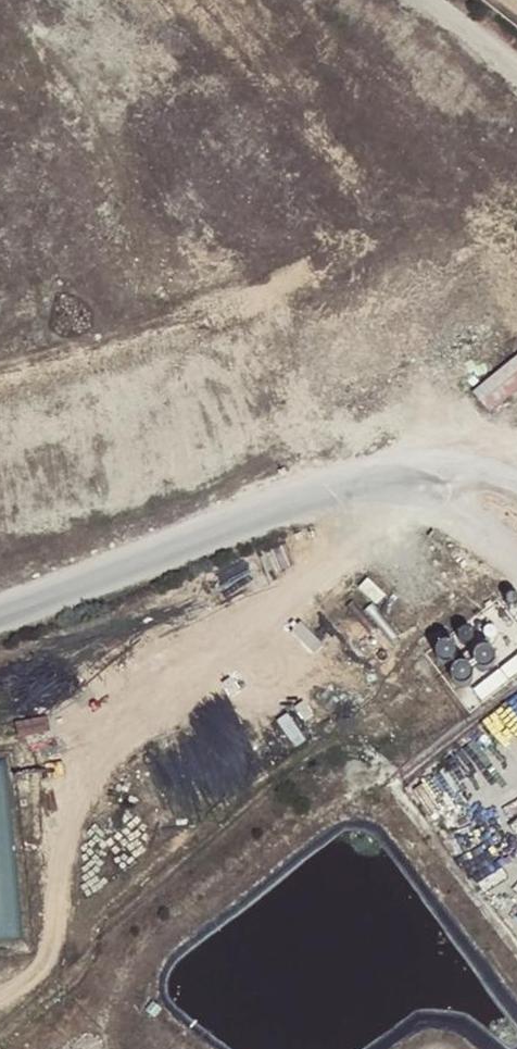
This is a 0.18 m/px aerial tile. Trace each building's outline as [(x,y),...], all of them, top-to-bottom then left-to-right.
[(481,389),(498,410),(516,395),(516,361),(481,389)] [(490,659),(491,644),(449,641),(446,684),(504,688),(506,660),(490,659)]
